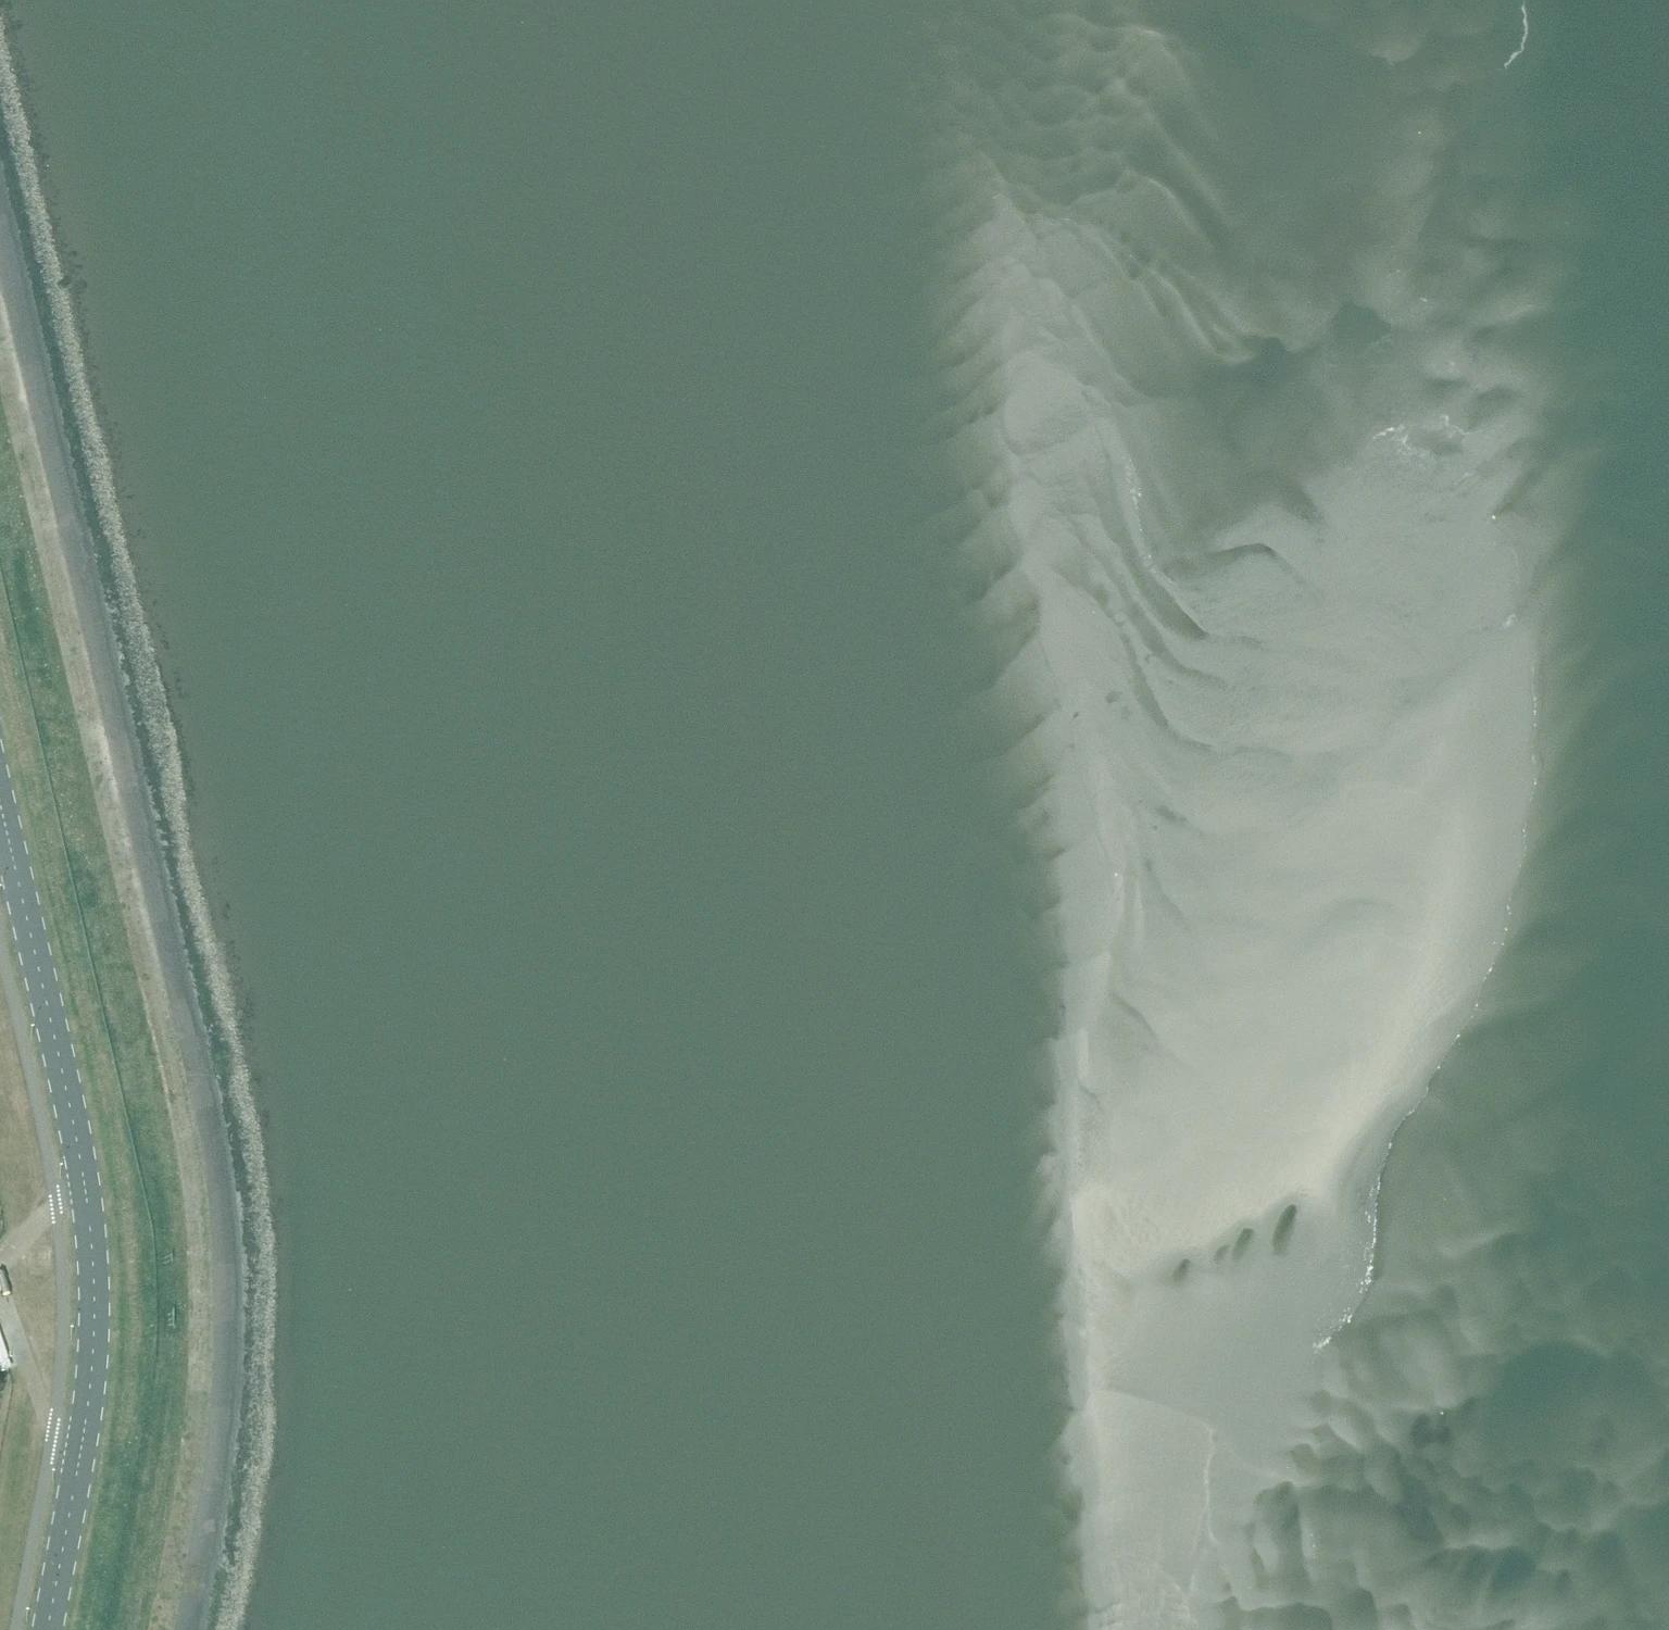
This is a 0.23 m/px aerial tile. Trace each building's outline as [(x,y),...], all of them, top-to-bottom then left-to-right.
[(7,1371),(10,1370),(0,1340),(0,1373),(7,1371)]
